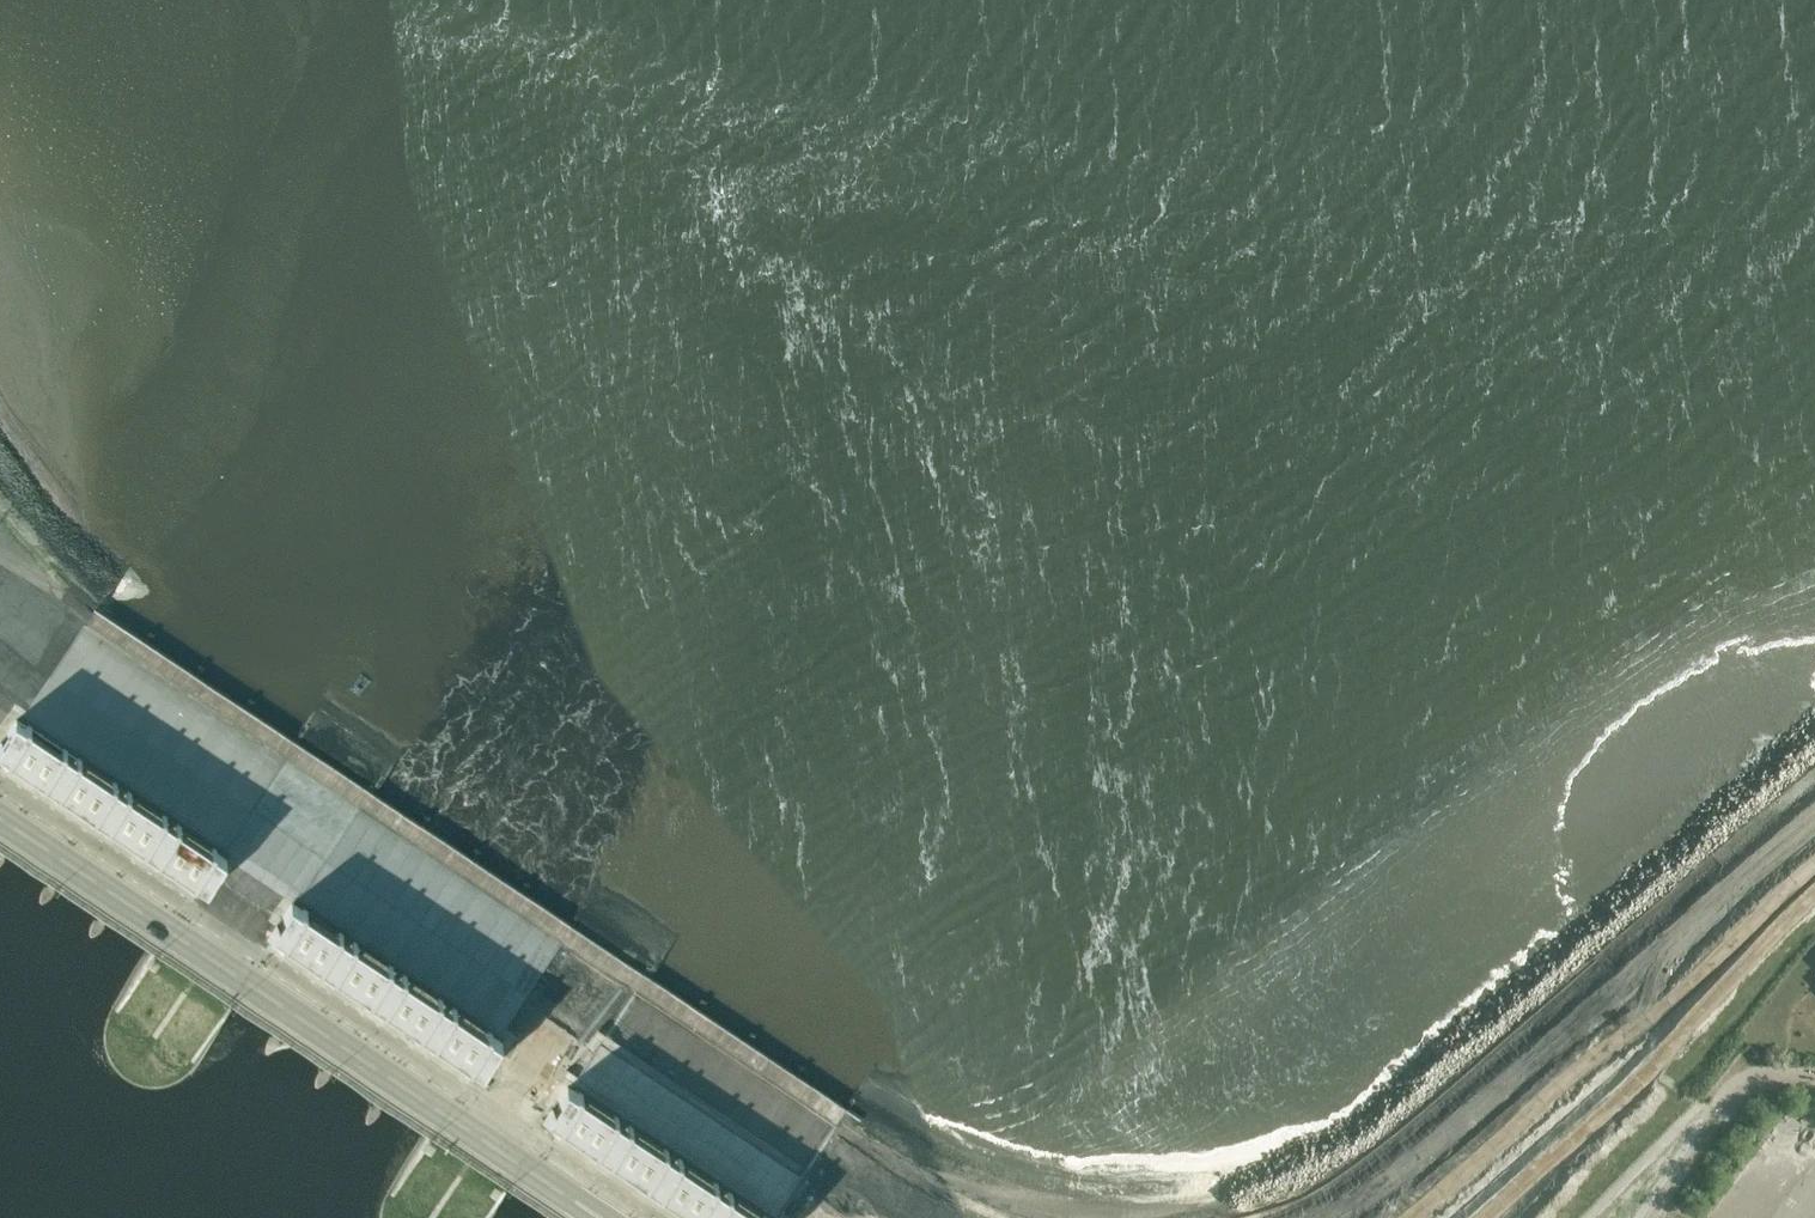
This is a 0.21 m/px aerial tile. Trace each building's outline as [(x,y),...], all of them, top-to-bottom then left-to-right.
[(199,899),(226,859),(215,852),(216,850),(27,724),(26,726),(15,719),(0,741),(0,766),(199,899)] [(301,910),(290,903),(264,942),(474,1082),(501,1041),(302,908),(301,910)] [(566,1085),(539,1126),(678,1217),(768,1217),(566,1085)]
